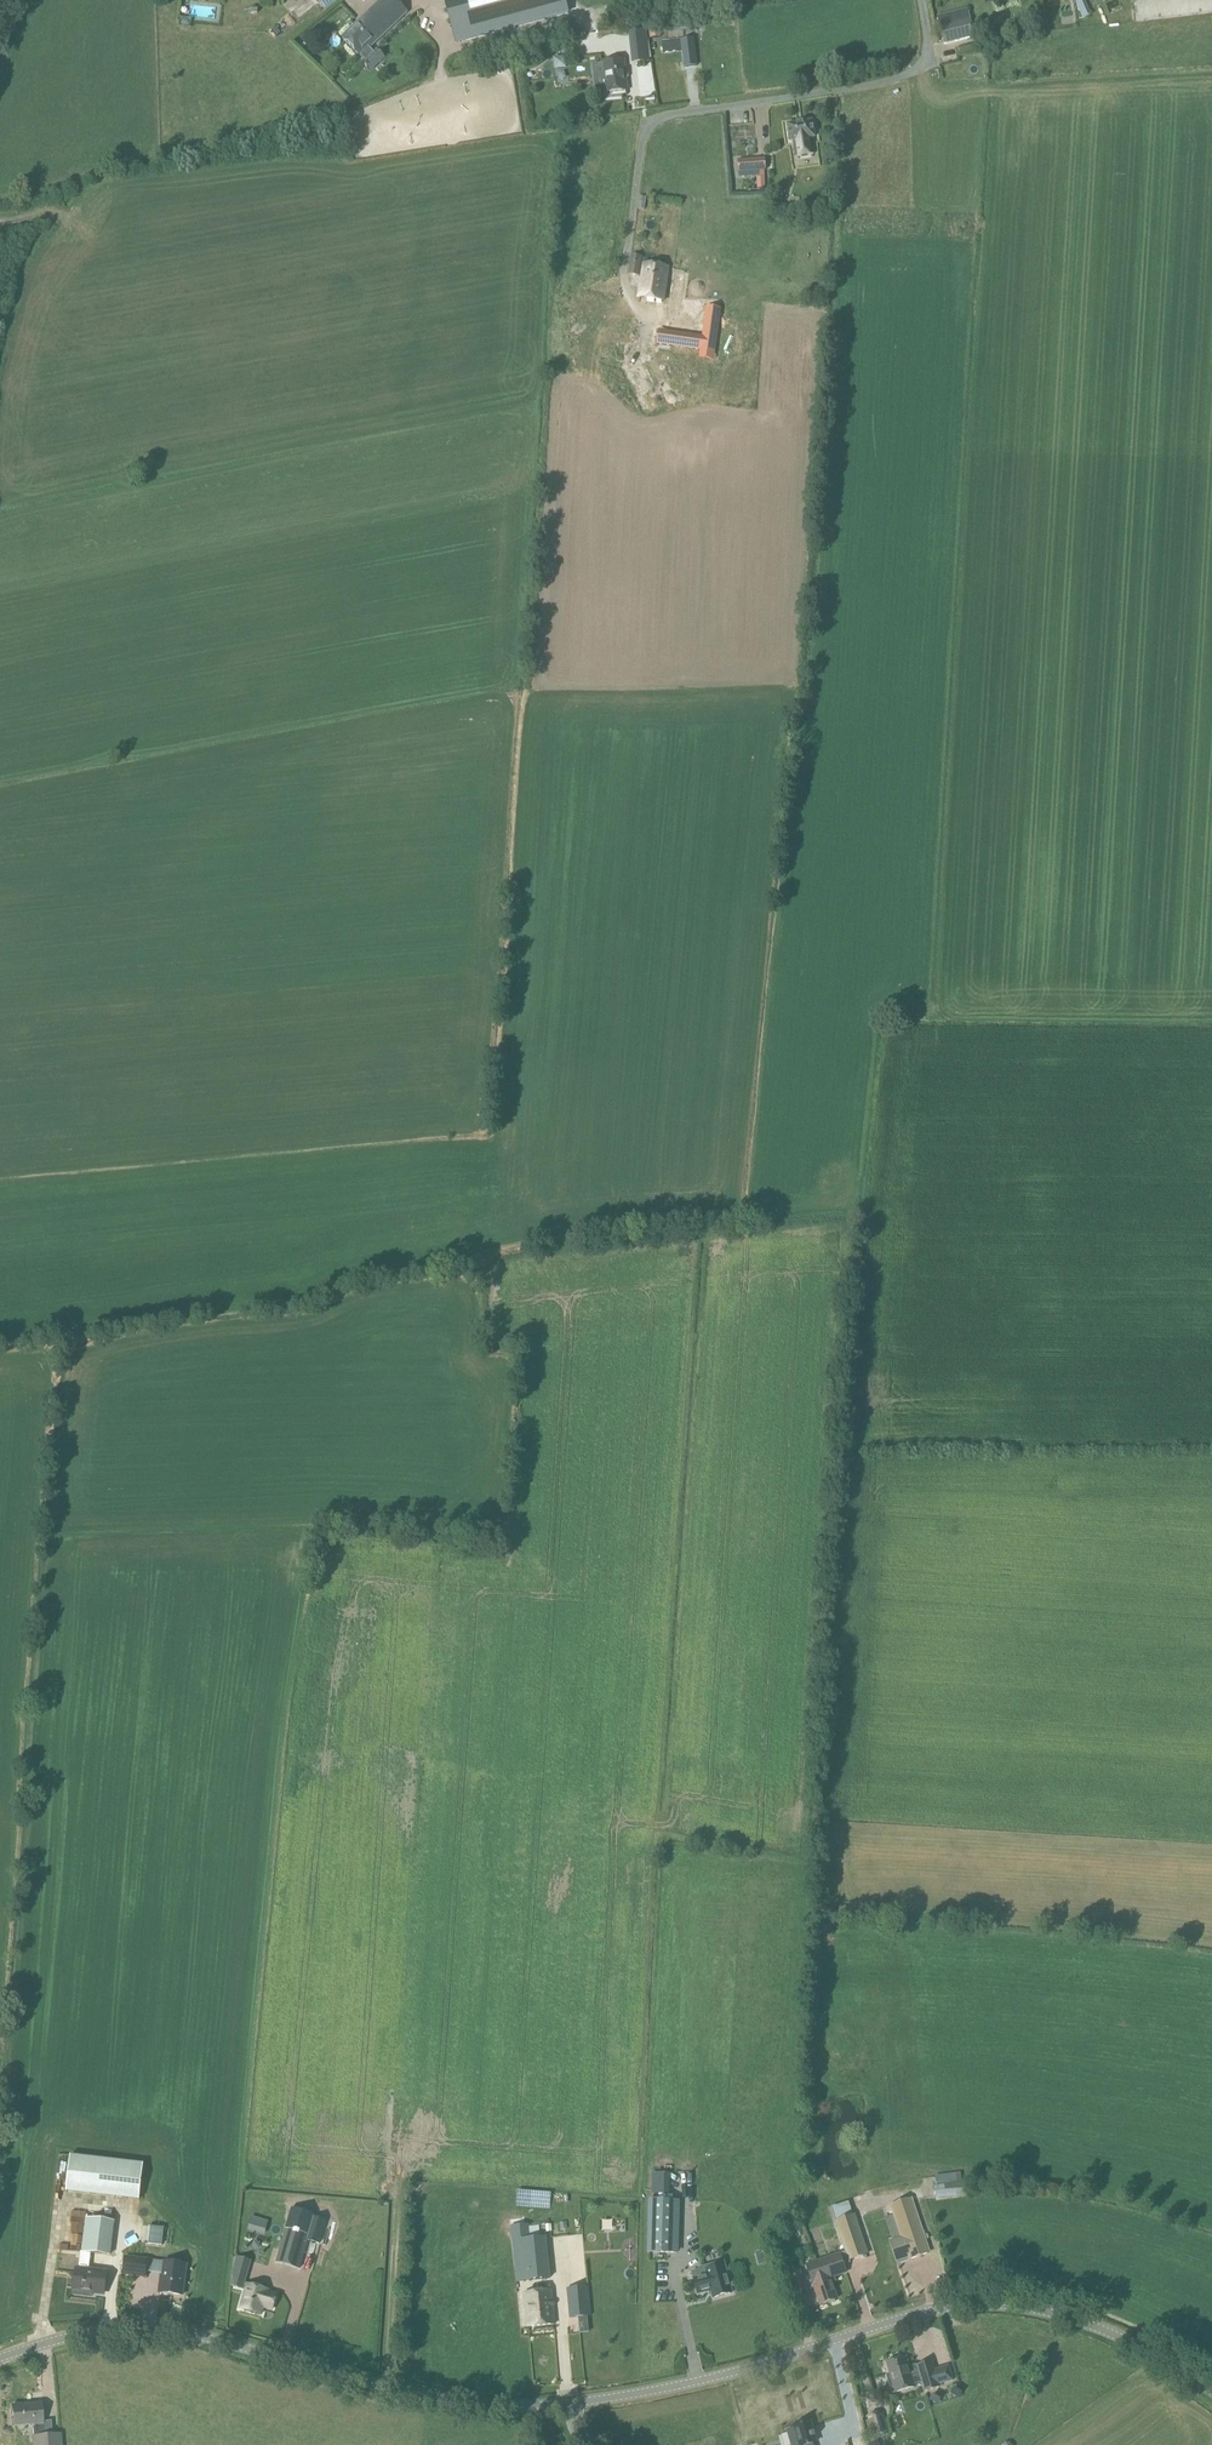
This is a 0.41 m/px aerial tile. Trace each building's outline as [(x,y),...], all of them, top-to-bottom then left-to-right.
[(363,55),(367,60),(374,53),(370,49),(407,13),(394,0),(381,0),(380,1),(342,37),(361,57),(363,55)] [(452,45),(563,13),(559,0),(440,0),(452,45)] [(1084,19),(1091,16),(1083,0),(1075,0),(1084,19)] [(974,36),(967,9),(938,17),(945,44),(974,36)] [(689,30),(688,19),(674,20),(674,31),(689,30)] [(648,39),(661,37),(659,27),(647,29),(648,39)] [(631,34),(634,63),(648,61),(645,32),(631,34)] [(662,41),(663,53),(685,50),(686,68),(697,66),(694,38),(684,39),(662,41)] [(627,90),(624,60),(602,62),(606,93),(627,90)] [(814,154),(811,138),(814,138),(812,122),(788,126),(790,141),(793,141),(796,157),(814,154)] [(738,173),(766,171),(765,158),(738,160),(738,173)] [(757,189),(766,188),(765,177),(756,177),(757,189)] [(640,196),(638,209),(645,209),(647,197),(640,196)] [(642,258),(631,256),(628,275),(639,277),(639,278),(642,279),(639,298),(663,301),(668,268),(648,265),(649,259),(642,258)] [(715,353),(721,309),(706,307),(703,336),(659,330),(657,345),(715,353)] [(672,372),(701,363),(697,352),(669,362),(672,372)] [(71,2154),(67,2191),(133,2199),(137,2163),(71,2154)] [(951,2172),(940,2174),(942,2181),(952,2179),(951,2172)] [(966,2182),(957,2183),(934,2186),(935,2196),(936,2198),(968,2194),(967,2190),(966,2182)] [(909,2257),(909,2259),(930,2252),(912,2198),(891,2205),(902,2237),(890,2240),(897,2261),(909,2257)] [(676,2253),(678,2205),(678,2201),(660,2201),(649,2200),(648,2252),(676,2253)] [(854,2215),(837,2221),(847,2251),(806,2265),(810,2275),(819,2271),(822,2280),(830,2277),(846,2272),(842,2261),(849,2259),(850,2260),(867,2254),(854,2215)] [(109,2255),(113,2221),(86,2217),(82,2252),(109,2255)] [(249,2228),(265,2232),(268,2222),(252,2217),(249,2228)] [(510,2226),(516,2282),(550,2279),(548,2258),(546,2257),(544,2237),(531,2238),(530,2224),(510,2226)] [(276,2262),(299,2268),(309,2233),(286,2227),(276,2262)] [(85,2268),(88,2256),(77,2253),(74,2266),(85,2268)] [(263,2307),(272,2310),(277,2294),(268,2291),(268,2290),(247,2284),(246,2285),(245,2284),(253,2258),(239,2254),(232,2276),(235,2276),(232,2285),(246,2288),(240,2308),(261,2314),(263,2307)] [(147,2261),(125,2258),(123,2275),(145,2278),(147,2261)] [(714,2298),(715,2297),(732,2293),(731,2286),(733,2286),(730,2275),(728,2276),(724,2262),(709,2266),(699,2268),(700,2272),(693,2274),(698,2294),(708,2291),(713,2294),(714,2298)] [(186,2266),(164,2263),(160,2293),(162,2294),(164,2296),(167,2296),(169,2295),(182,2296),(186,2266)] [(104,2293),(107,2272),(77,2268),(74,2289),(104,2293)] [(796,2295),(807,2291),(800,2271),(784,2277),(789,2291),(795,2290),(796,2295)] [(837,2298),(830,2277),(822,2280),(819,2271),(810,2275),(813,2283),(820,2304),(837,2298)] [(651,2279),(654,2290),(668,2286),(666,2275),(651,2279)] [(570,2318),(592,2316),(589,2286),(567,2288),(570,2318)] [(528,2327),(555,2324),(552,2291),(525,2293),(528,2327)] [(701,2314),(683,2314),(683,2328),(701,2328),(701,2314)] [(917,2367),(909,2370),(905,2357),(887,2363),(891,2374),(887,2375),(893,2393),(922,2384),(924,2391),(940,2386),(939,2385),(953,2380),(948,2366),(935,2370),(932,2361),(917,2366),(917,2367)] [(33,2444),(63,2444),(62,2433),(53,2434),(51,2420),(43,2421),(41,2404),(12,2406),(14,2426),(32,2424),(34,2435),(32,2435),(33,2444)] [(888,2432),(882,2413),(876,2411),(869,2413),(867,2418),(862,2420),(867,2436),(872,2434),(873,2437),(877,2441),(886,2438),(888,2432)] [(787,2431),(791,2444),(814,2444),(813,2444),(817,2443),(811,2421),(794,2426),(795,2429),(787,2431)]
